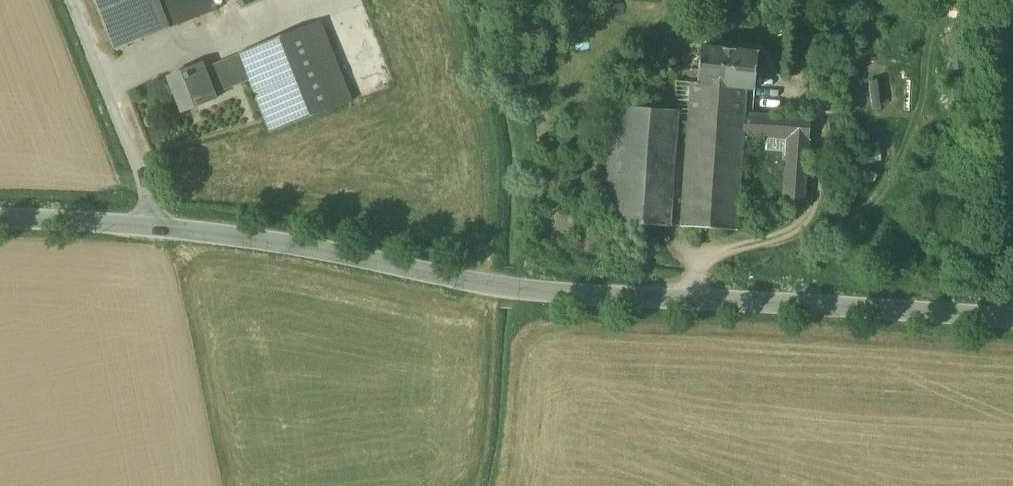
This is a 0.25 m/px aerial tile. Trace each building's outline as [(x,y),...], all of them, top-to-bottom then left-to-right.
[(116,49),(217,10),(213,0),(97,0),(116,49)] [(320,21),(238,53),(249,80),(270,133),(352,101),(320,21)] [(756,53),(699,46),(696,83),(691,83),(689,111),(744,115),(746,90),(753,91),(756,53)] [(239,54),(202,69),(213,95),(249,80),(239,54)] [(200,64),(168,77),(170,83),(164,85),(169,97),(175,95),(182,113),(215,100),(213,95),(202,69),(200,64)] [(622,107),(607,106),(600,222),(614,223),(622,107)] [(677,110),(622,107),(614,223),(669,227),(677,110)] [(744,115),(689,111),(681,228),(736,231),(743,136),(786,139),(782,203),(804,205),(810,119),(744,115)]
